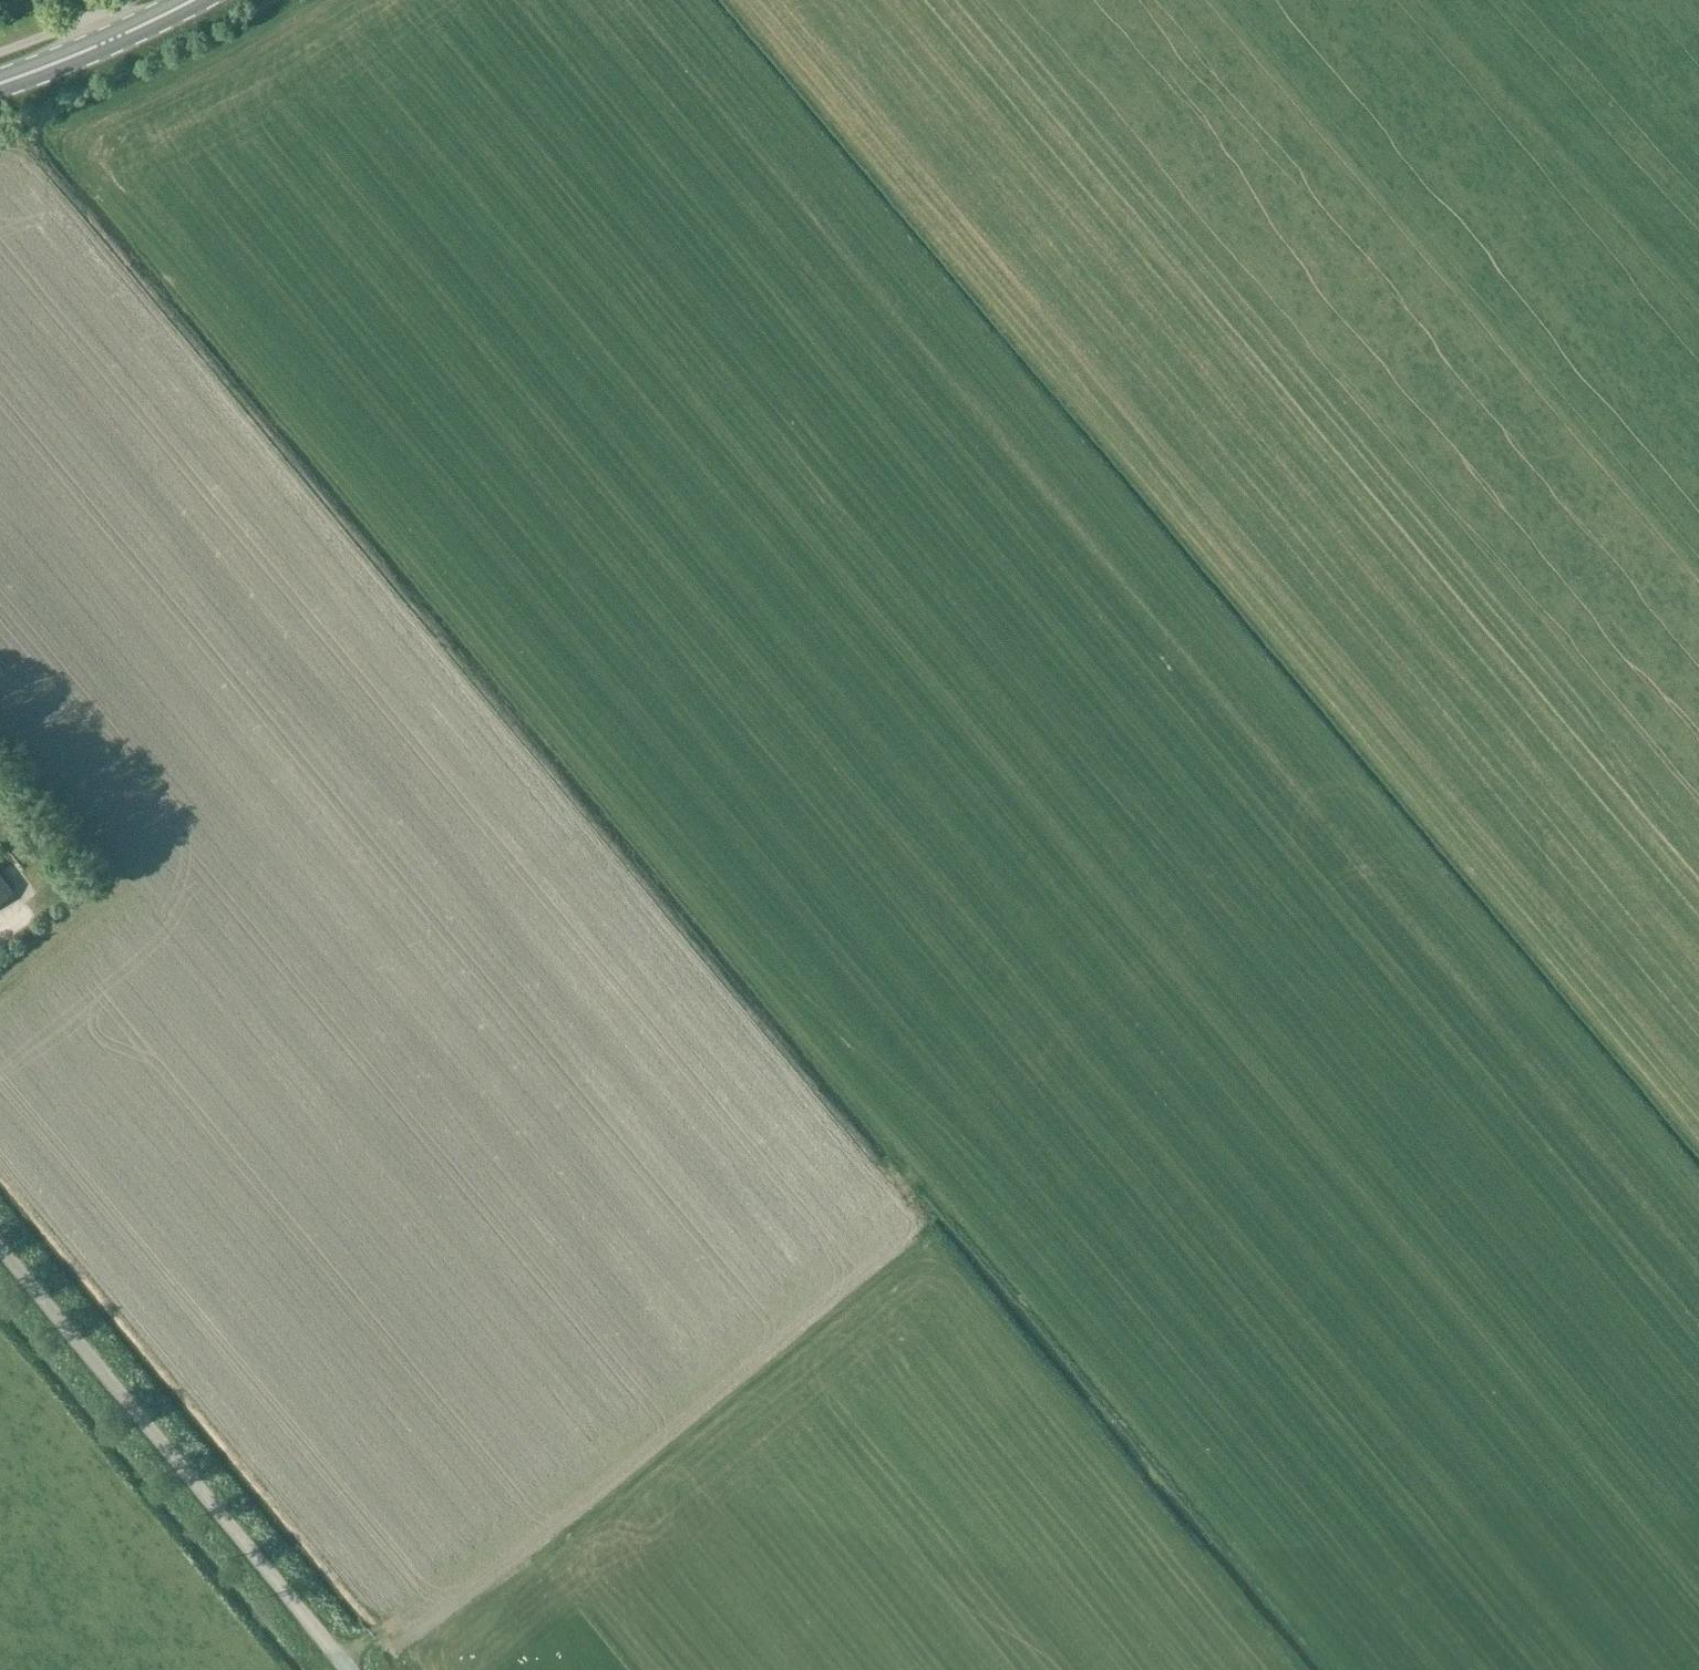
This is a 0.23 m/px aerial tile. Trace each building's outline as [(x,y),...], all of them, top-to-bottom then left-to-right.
[(13,890),(0,874),(0,900),(13,890)]
